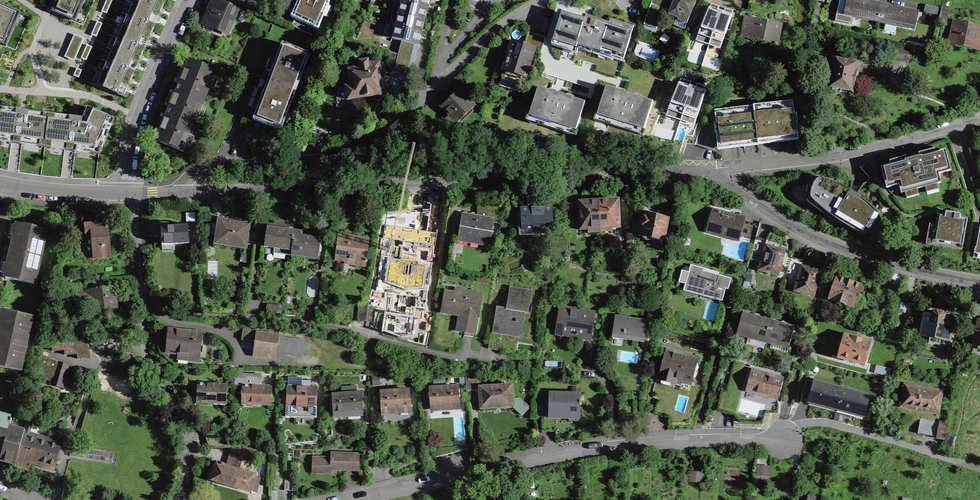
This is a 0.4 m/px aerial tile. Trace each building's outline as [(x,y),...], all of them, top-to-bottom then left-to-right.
[(51,1),(55,3),(51,12),(68,19),(73,10),(79,13),(84,0),(49,0),(51,1)] [(160,16),(163,10),(165,4),(155,0),(134,0),(132,4),(140,7),(141,7),(141,6),(142,6),(143,6),(144,6),(145,6),(146,7),(146,8),(146,9),(146,10),(146,11),(146,12),(146,13),(147,13),(147,14),(148,14),(149,14),(150,14),(151,14),(152,13),(160,16)] [(214,26),(226,31),(226,32),(228,33),(238,9),(218,0),(214,0),(205,19),(204,22),(205,22),(203,26),(213,30),(214,26)] [(291,17),(318,29),(331,0),(298,0),(291,17)] [(428,9),(429,5),(430,0),(393,0),(393,1),(428,9)] [(660,0),(652,0),(644,24),(656,28),(661,14),(656,12),(660,0)] [(669,14),(679,19),(682,13),(690,16),(696,1),(693,0),(675,0),(669,14)] [(883,5),(863,0),(862,0),(851,0),(850,4),(846,3),(844,15),(880,23),(883,5)] [(390,13),(425,21),(426,17),(428,9),(393,1),(390,13)] [(0,4),(0,44),(6,46),(16,22),(10,20),(14,10),(0,4)] [(132,4),(127,16),(155,28),(157,21),(160,16),(152,13),(151,14),(150,14),(149,14),(148,14),(147,14),(147,13),(146,13),(146,12),(146,11),(146,10),(146,9),(146,8),(146,7),(145,6),(144,6),(143,6),(142,6),(141,6),(141,7),(140,7),(132,4)] [(915,30),(918,18),(914,18),(915,11),(890,6),(883,5),(880,23),(915,30)] [(942,8),(927,5),(925,13),(940,16),(942,8)] [(732,14),(709,6),(696,40),(720,48),(732,14)] [(949,10),(942,8),(940,16),(938,22),(946,24),(949,10)] [(820,26),(823,11),(815,9),(812,24),(820,26)] [(423,29),(425,21),(390,13),(387,25),(422,33),(423,29)] [(610,21),(609,24),(588,18),(585,17),(584,20),(561,13),(551,45),(563,49),(564,45),(576,49),(577,46),(600,53),(601,49),(612,53),(612,56),(623,60),(634,28),(610,21)] [(142,36),(149,39),(152,33),(155,28),(127,16),(122,27),(130,31),(130,30),(131,30),(131,29),(132,29),(133,29),(134,29),(135,30),(136,31),(136,32),(136,33),(136,34),(136,35),(136,36),(136,37),(137,37),(137,38),(138,38),(139,38),(140,38),(140,37),(141,37),(142,36)] [(747,18),(744,32),(754,34),(754,39),(776,43),(780,25),(757,20),(747,18)] [(979,41),(979,29),(955,23),(950,46),(957,48),(974,51),(977,40),(979,41)] [(384,37),(401,41),(416,45),(419,46),(420,40),(422,33),(387,25),(384,37)] [(122,27),(117,39),(144,51),(147,45),(149,39),(142,36),(141,37),(140,37),(140,38),(139,38),(138,38),(137,38),(137,37),(136,37),(136,36),(136,35),(136,34),(136,33),(136,32),(136,31),(135,30),(134,29),(133,29),(132,29),(131,29),(131,30),(130,30),(130,31),(122,27)] [(541,53),(545,38),(529,33),(524,46),(513,42),(504,70),(501,78),(523,85),(534,51),(541,53)] [(835,44),(847,46),(849,39),(836,37),(835,44)] [(131,60),(132,59),(139,63),(142,56),(144,51),(117,39),(112,51),(120,54),(120,53),(121,53),(122,52),(123,52),(124,52),(124,53),(125,53),(125,54),(126,54),(126,55),(126,56),(126,57),(125,57),(125,58),(125,59),(126,59),(126,60),(127,61),(128,61),(129,61),(130,61),(131,61),(131,60)] [(395,68),(410,72),(416,45),(401,41),(398,55),(391,53),(392,61),(396,62),(395,68)] [(282,43),(253,120),(267,125),(281,130),(309,57),(310,54),(282,43)] [(894,59),(906,61),(909,48),(897,46),(894,59)] [(112,51),(107,62),(134,74),(137,68),(139,63),(132,59),(131,60),(131,61),(130,61),(129,61),(128,61),(127,61),(126,60),(126,59),(125,59),(125,58),(125,57),(126,57),(126,56),(126,55),(126,54),(125,54),(125,53),(124,53),(124,52),(123,52),(122,52),(121,53),(120,53),(120,54),(112,51)] [(766,54),(765,63),(777,65),(779,56),(766,54)] [(172,100),(200,111),(216,71),(189,60),(177,89),(172,100)] [(346,88),(348,100),(363,97),(380,95),(378,81),(381,80),(379,64),(368,66),(367,61),(359,62),(360,69),(349,71),(351,87),(346,88)] [(841,92),(841,89),(853,92),(858,67),(833,61),(828,87),(832,88),(832,90),(836,91),(841,92)] [(121,83),(129,86),(132,80),(134,74),(107,62),(102,74),(110,78),(110,77),(110,76),(111,76),(112,76),(113,76),(114,76),(115,76),(115,77),(115,78),(116,78),(116,79),(116,80),(115,80),(115,81),(115,82),(116,83),(116,84),(117,84),(118,85),(119,85),(119,84),(120,84),(121,84),(121,83)] [(127,92),(129,86),(121,83),(121,84),(120,84),(119,84),(119,85),(118,85),(117,84),(116,84),(116,83),(115,82),(115,81),(115,80),(116,80),(116,79),(116,78),(115,78),(115,77),(115,76),(114,76),(113,76),(112,76),(111,76),(110,76),(110,77),(110,78),(102,74),(96,86),(124,98),(127,92)] [(706,90),(679,81),(666,115),(694,124),(697,115),(706,90)] [(608,88),(606,87),(597,115),(596,116),(644,131),(653,102),(641,99),(641,97),(635,95),(634,96),(624,93),(625,92),(618,90),(617,91),(608,88)] [(576,131),(585,103),(573,99),(574,98),(567,95),(566,97),(556,94),(557,92),(550,90),(549,92),(540,89),(538,88),(528,116),(576,131)] [(449,129),(474,107),(459,91),(444,104),(442,107),(449,115),(442,122),(449,129)] [(156,141),(183,152),(200,111),(172,100),(166,114),(156,141)] [(793,101),(754,106),(758,145),(778,143),(798,140),(799,140),(797,123),(798,123),(797,114),(794,114),(793,101)] [(714,134),(715,134),(716,141),(718,150),(737,148),(758,145),(754,106),(714,111),(716,124),(714,124),(714,133),(714,134)] [(45,147),(49,114),(0,107),(0,141),(17,144),(24,145),(25,140),(36,141),(35,146),(45,147)] [(49,114),(45,147),(72,151),(78,152),(78,146),(89,148),(88,153),(99,155),(114,119),(87,107),(82,118),(49,114)] [(710,131),(700,128),(695,145),(697,145),(704,148),(710,131)] [(713,151),(716,141),(715,134),(714,134),(714,133),(710,131),(704,148),(713,151)] [(321,133),(314,146),(322,151),(330,138),(321,133)] [(899,185),(901,193),(941,182),(939,174),(951,170),(945,150),(936,153),(935,149),(919,154),(919,157),(912,159),(907,161),(906,157),(890,161),(891,165),(881,168),(882,172),(878,176),(877,176),(876,176),(886,188),(899,185)] [(826,179),(822,178),(809,201),(863,232),(876,210),(873,207),(869,204),(866,201),(862,199),(860,197),(857,195),(854,193),(853,192),(850,191),(848,189),(845,188),(842,186),(839,185),(835,183),(831,181),(826,179)] [(602,202),(599,202),(600,227),(612,226),(612,228),(619,228),(618,201),(602,202)] [(600,232),(600,227),(599,202),(582,203),(580,203),(581,230),(588,229),(588,233),(600,232)] [(479,204),(477,215),(468,214),(462,213),(458,238),(490,243),(494,222),(501,224),(504,208),(479,204)] [(534,230),(553,229),(552,207),(533,208),(521,209),(522,220),(518,220),(519,236),(534,235),(534,230)] [(712,209),(707,228),(754,241),(755,237),(759,225),(744,221),(745,218),(719,211),(712,209)] [(411,211),(412,234),(431,229),(430,210),(415,211),(411,211)] [(388,212),(388,230),(412,234),(411,211),(406,211),(388,212)] [(946,212),(945,216),(938,214),(933,244),(962,249),(967,220),(960,218),(961,215),(952,213),(946,212)] [(642,237),(643,239),(645,240),(648,241),(647,245),(662,248),(668,219),(648,215),(645,214),(640,236),(642,237)] [(245,248),(243,263),(251,264),(256,233),(248,231),(249,225),(225,221),(219,220),(215,243),(245,248)] [(92,237),(93,258),(111,256),(108,223),(95,224),(85,225),(86,238),(92,237)] [(161,237),(162,245),(189,243),(188,226),(168,227),(168,223),(163,223),(164,227),(154,227),(154,236),(161,236),(161,237)] [(46,230),(17,224),(11,251),(5,278),(34,284),(46,230)] [(267,227),(264,246),(292,250),(295,231),(274,228),(267,227)] [(301,237),(302,232),(295,231),(292,250),(291,255),(318,259),(321,240),(304,238),(301,237)] [(335,259),(336,259),(355,261),(354,264),(355,265),(355,264),(365,265),(364,266),(365,266),(366,263),(367,263),(368,260),(366,259),(369,239),(368,239),(368,240),(344,237),(339,236),(339,235),(338,235),(335,259)] [(788,268),(791,258),(792,254),(785,253),(785,250),(767,245),(765,245),(767,240),(755,237),(754,241),(749,259),(761,262),(758,271),(778,276),(781,266),(788,268)] [(791,258),(788,268),(787,273),(798,276),(794,292),(814,297),(817,287),(824,289),(828,276),(820,274),(821,271),(802,266),(801,266),(802,261),(791,258)] [(390,261),(387,281),(406,288),(406,287),(409,264),(405,263),(390,261)] [(409,264),(406,287),(406,288),(422,287),(425,266),(413,264),(409,264)] [(690,293),(722,302),(728,280),(731,280),(731,278),(692,268),(693,265),(690,265),(683,291),(690,293)] [(854,308),(854,307),(860,309),(863,300),(857,298),(861,286),(842,279),(837,277),(829,299),(854,308)] [(105,290),(104,281),(73,285),(75,311),(100,309),(101,319),(116,317),(115,300),(114,289),(105,290)] [(496,311),(492,330),(515,334),(518,320),(516,320),(517,312),(528,313),(532,291),(514,288),(509,287),(506,310),(506,313),(496,311)] [(463,332),(465,332),(473,334),(475,334),(482,293),(467,291),(455,289),(454,292),(445,291),(441,313),(461,316),(461,314),(466,315),(463,332)] [(267,304),(267,312),(282,313),(282,306),(267,304)] [(368,307),(360,306),(359,320),(366,321),(368,307)] [(591,335),(590,340),(591,340),(591,336),(595,314),(559,308),(556,332),(565,334),(578,336),(578,334),(591,335)] [(3,310),(0,323),(0,366),(20,371),(32,317),(3,310)] [(952,320),(944,319),(945,314),(934,312),(934,317),(930,317),(925,316),(922,335),(920,334),(920,336),(930,337),(929,343),(939,345),(940,339),(950,341),(950,340),(949,339),(952,320)] [(759,340),(766,342),(771,321),(759,317),(758,315),(756,315),(754,316),(742,313),(737,332),(743,334),(759,338),(759,340)] [(615,317),(612,338),(620,339),(644,343),(647,322),(628,319),(629,315),(620,314),(620,318),(615,317)] [(384,330),(401,336),(415,336),(417,320),(412,319),(387,315),(384,330)] [(781,323),(771,321),(766,342),(772,343),(774,342),(777,343),(789,346),(794,327),(786,325),(786,323),(783,322),(781,323)] [(844,323),(843,328),(872,335),(873,331),(844,323)] [(256,342),(255,349),(275,352),(277,337),(257,334),(258,327),(243,325),(243,328),(241,340),(256,342)] [(202,333),(169,330),(167,346),(166,351),(188,354),(188,359),(199,360),(202,333)] [(844,336),(838,357),(862,363),(860,368),(864,368),(870,343),(863,341),(863,339),(857,338),(852,336),(851,338),(844,336)] [(692,383),(698,359),(665,350),(657,380),(675,385),(676,379),(692,383)] [(802,369),(806,353),(797,351),(793,367),(802,369)] [(70,366),(41,357),(38,376),(71,386),(71,384),(73,376),(67,375),(70,366)] [(748,379),(753,380),(750,391),(756,392),(778,398),(783,380),(751,371),(748,379)] [(467,390),(481,390),(482,407),(495,406),(512,405),(522,415),(529,408),(519,399),(511,399),(510,386),(480,388),(480,375),(466,374),(467,390)] [(262,376),(243,376),(235,375),(235,385),(242,385),(241,404),(242,404),(242,401),(255,401),(271,402),(271,405),(272,386),(262,385),(262,376)] [(288,386),(287,386),(286,405),(287,406),(287,403),(301,403),(316,404),(316,407),(317,387),(301,387),(302,378),(288,377),(288,386)] [(227,384),(197,383),(197,393),(196,402),(197,402),(197,399),(226,400),(226,403),(227,384)] [(937,412),(941,392),(905,385),(903,399),(913,401),(911,407),(917,408),(937,412)] [(362,393),(356,394),(356,387),(342,387),(342,394),(332,395),(333,414),(347,413),(363,412),(362,393)] [(429,389),(430,408),(443,407),(460,406),(459,387),(429,389)] [(380,392),(381,411),(393,410),(411,409),(410,390),(380,392)] [(580,394),(550,393),(549,415),(561,415),(579,416),(580,405),(581,405),(581,401),(580,401),(580,394)] [(882,406),(867,402),(863,417),(878,421),(882,406)] [(30,406),(26,422),(34,424),(38,408),(30,406)] [(0,460),(3,460),(15,463),(23,432),(24,430),(10,426),(12,417),(0,414),(0,449),(3,449),(0,460)] [(918,434),(945,438),(948,424),(920,419),(920,420),(918,434)] [(23,432),(15,463),(14,465),(27,469),(29,461),(55,468),(58,455),(61,443),(23,432)] [(224,484),(235,487),(247,490),(252,472),(250,472),(250,473),(247,472),(255,448),(238,448),(231,467),(224,465),(224,464),(221,463),(221,464),(218,463),(217,462),(213,476),(212,480),(224,484)] [(270,449),(256,448),(255,452),(270,457),(270,449)] [(331,473),(331,469),(336,470),(359,470),(360,454),(331,453),(331,458),(313,457),(313,458),(318,458),(317,473),(331,473)] [(758,467),(758,474),(768,475),(768,468),(761,467),(758,467)] [(701,483),(702,473),(693,472),(691,471),(690,481),(701,483)]
